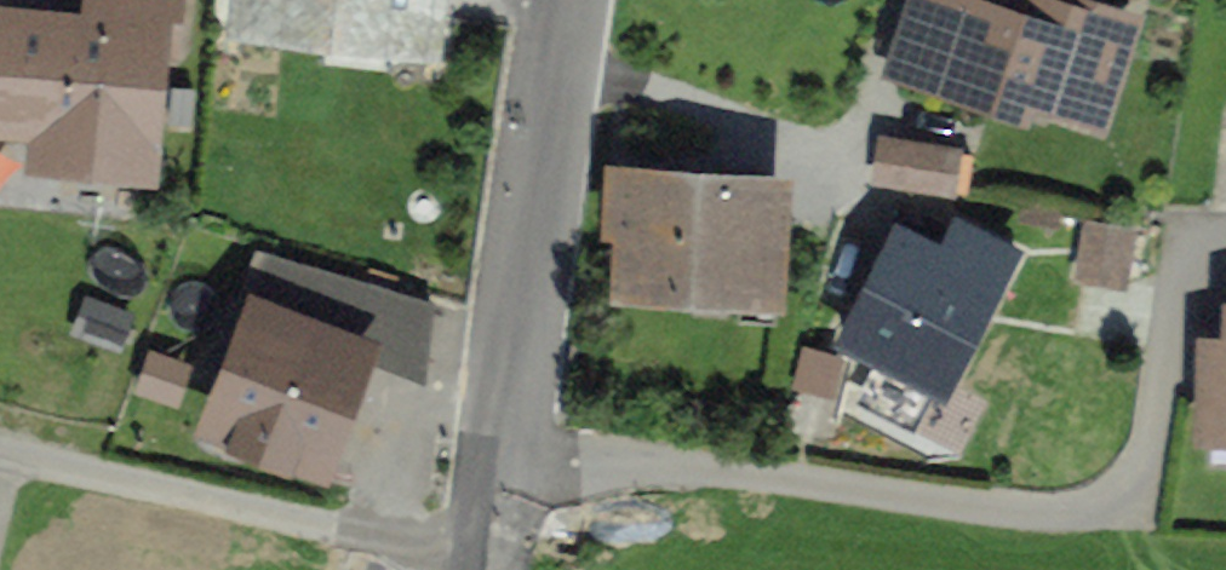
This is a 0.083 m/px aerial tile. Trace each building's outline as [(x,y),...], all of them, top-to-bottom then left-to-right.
[(87,33),(0,25),(0,147),(33,150),(29,187),(157,200),(177,5),(133,0),(90,0),(87,33)] [(231,47),(428,63),(433,0),(235,0),(231,47)] [(993,107),(1095,143),(1131,43),(1009,0),(1001,0),(995,16),(948,0),(912,0),(882,84),(988,121),(993,107)] [(959,151),(901,146),(898,180),(956,185),(959,151)] [(781,188),(614,179),(607,303),(774,313),(781,188)] [(843,350),(947,401),(1018,261),(954,229),(941,256),(900,236),(843,350)] [(1144,235),(1097,229),(1090,279),(1137,286),(1144,235)] [(370,356),(250,311),(197,449),(317,495),(370,356)] [(1225,451),(1225,319),(1225,351),(1201,350),(1199,450),(1225,451)]
